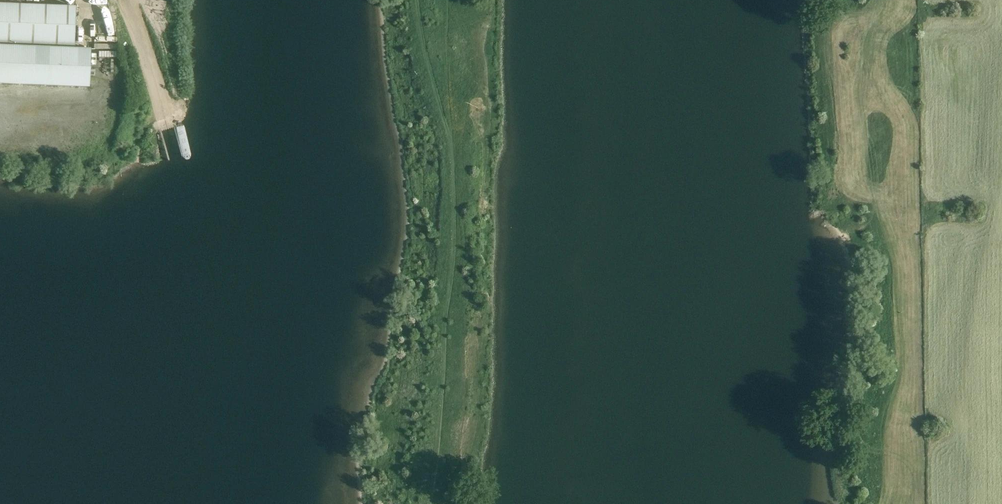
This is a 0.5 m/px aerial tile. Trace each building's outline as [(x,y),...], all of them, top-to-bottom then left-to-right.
[(74,48),(75,6),(3,3),(0,3),(0,45),(74,48)] [(74,48),(0,45),(0,84),(89,88),(91,49),(74,48)]
